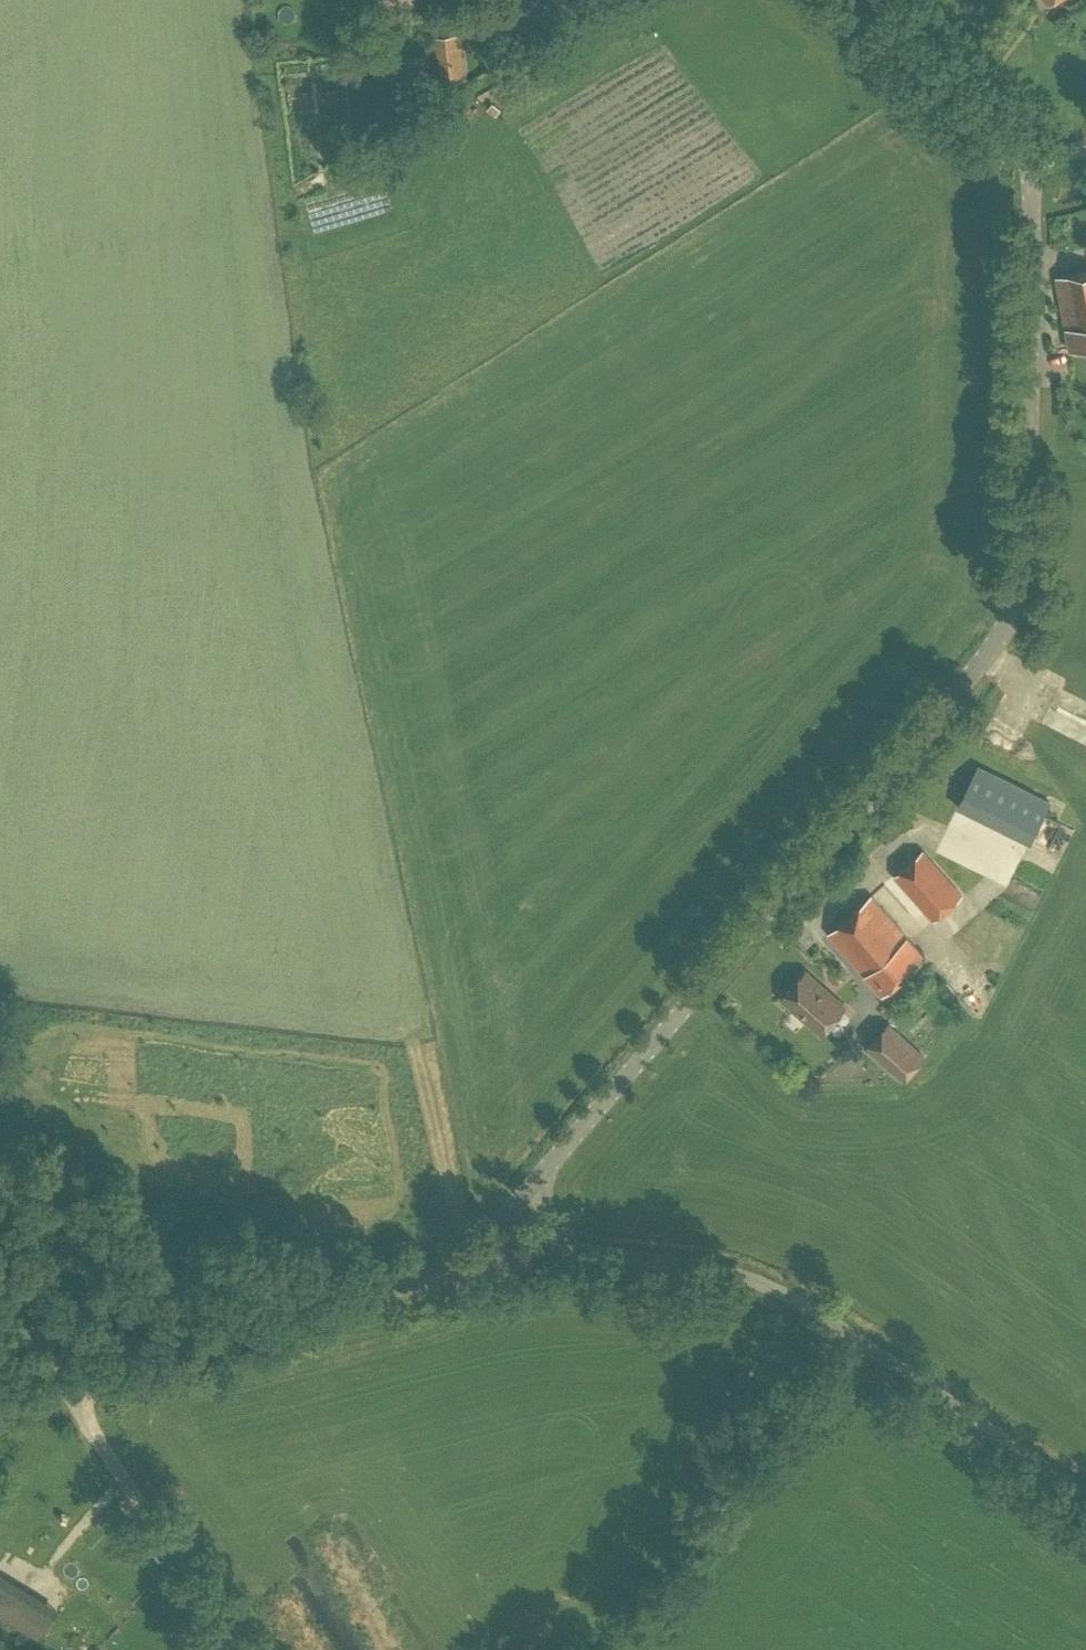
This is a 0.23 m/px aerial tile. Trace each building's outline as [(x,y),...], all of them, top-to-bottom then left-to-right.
[(588,0),(555,0),(568,16),(588,0)] [(441,80),(465,77),(460,36),(436,40),(441,80)] [(1056,277),(1066,331),(1069,351),(1085,348),(1085,272),(1056,277)] [(1050,851),(1064,825),(1045,815),(1051,801),(978,764),(955,806),(1031,844),(1032,842),(1050,851)] [(923,850),(894,876),(932,919),(961,894),(923,850)] [(924,956),(909,939),(871,896),(828,933),(882,994),(924,956)] [(820,1033),(844,1007),(805,971),(781,998),(820,1033)] [(905,1079),(928,1053),(890,1020),(868,1046),(905,1079)]
